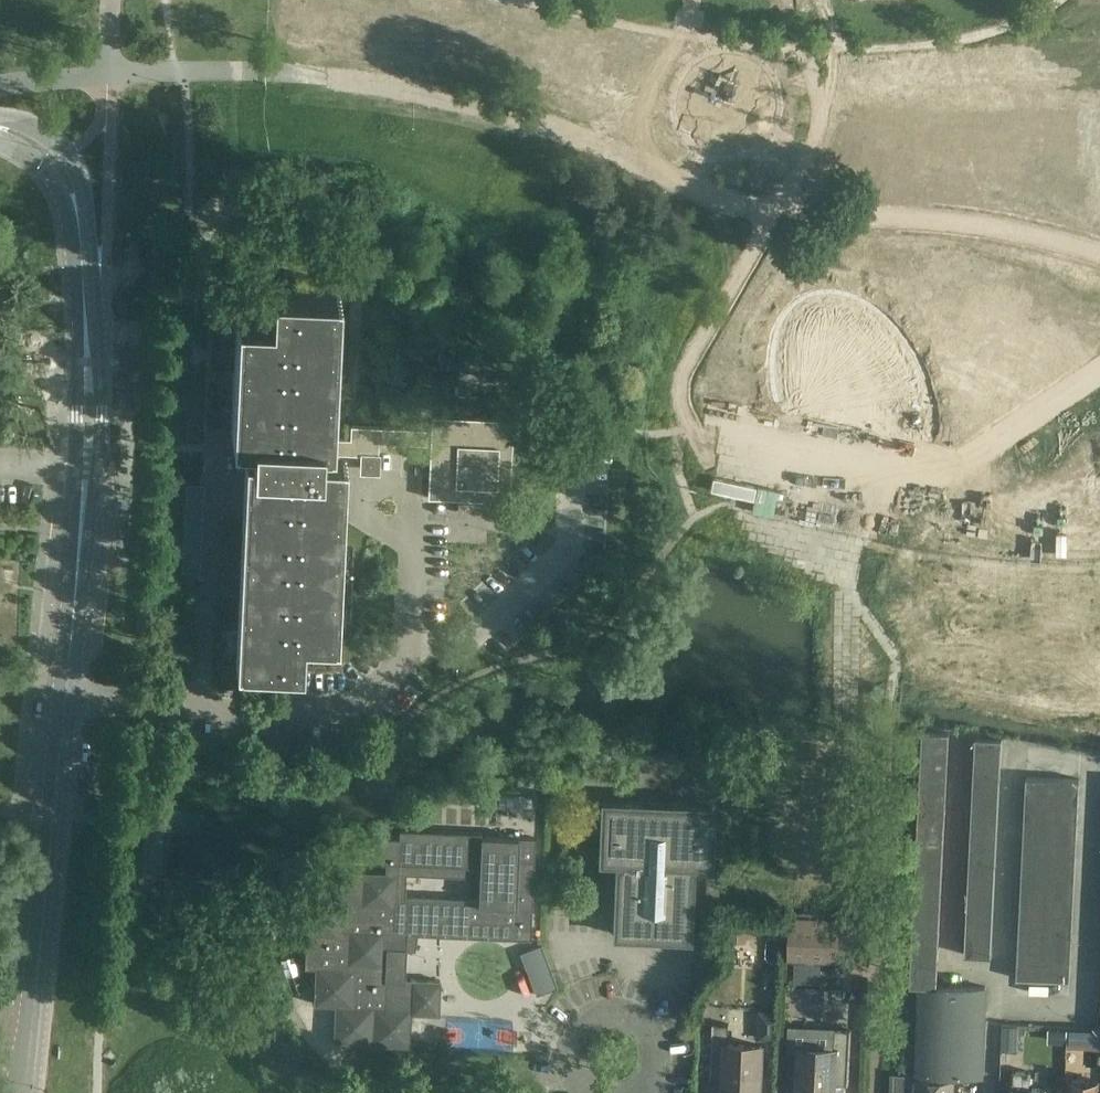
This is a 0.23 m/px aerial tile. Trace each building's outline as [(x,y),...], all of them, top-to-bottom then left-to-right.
[(240,664),(290,666),(302,667),(303,636),(333,638),(342,456),(338,456),(338,452),(378,455),(379,441),(431,444),(428,497),(510,501),(513,419),(432,416),(432,430),(352,425),(351,439),(326,437),(327,434),(328,435),(334,282),(272,279),(271,309),(241,308),(235,430),(252,431),(251,452),(250,452),(242,603),(240,664)] [(917,1074),(982,1076),(983,1054),(984,1054),(986,987),(937,985),(949,732),(922,731),(910,985),(920,985),(917,1074)] [(975,739),(964,955),(991,956),(1001,740),(975,739)] [(1025,776),(1016,979),(1043,980),(1070,981),(1079,779),(1025,776)] [(711,805),(602,800),(599,859),(620,860),(619,865),(616,865),(614,934),(688,937),(691,868),(688,868),(689,862),(709,863),(711,805)] [(478,897),(478,904),(517,905),(518,858),(519,835),(481,834),(478,897)] [(407,1045),(407,1044),(409,1006),(404,1006),(404,996),(409,991),(409,980),(405,974),(399,979),(383,979),(385,942),(400,943),(406,948),(411,944),(411,933),(531,938),(534,859),(518,858),(517,905),(478,904),(478,897),(393,893),(393,872),(339,870),(338,902),(306,900),(303,965),(314,966),(313,1003),(333,1004),(332,1041),(407,1045)] [(706,876),(704,912),(717,912),(719,876),(706,876)] [(726,941),(745,942),(745,938),(752,938),(753,920),(727,919),(726,941)] [(798,961),(798,984),(817,984),(817,981),(824,981),(825,962),(798,961)] [(710,1077),(711,1077),(712,1056),(726,1057),(724,1092),(759,1092),(761,1045),(728,1044),(728,1043),(729,1024),(714,1023),(712,1023),(710,1077)] [(1019,1026),(1003,1025),(1002,1053),(1018,1054),(1019,1026)] [(834,1048),(833,1048),(833,1049),(800,1047),(798,1092),(833,1092),(834,1062),(848,1062),(847,1084),(848,1084),(851,1029),(849,1029),(835,1029),(834,1048)] [(1067,1047),(1066,1072),(1078,1072),(1079,1047),(1067,1047)] [(1045,1089),(1029,1088),(1029,1071),(1012,1071),(1011,1087),(1011,1092),(1045,1092),(1045,1089)] [(1071,1092),(1097,1092),(1097,1079),(1072,1078),(1071,1092)] [(917,1079),(916,1092),(952,1092),(953,1080),(917,1079)]
